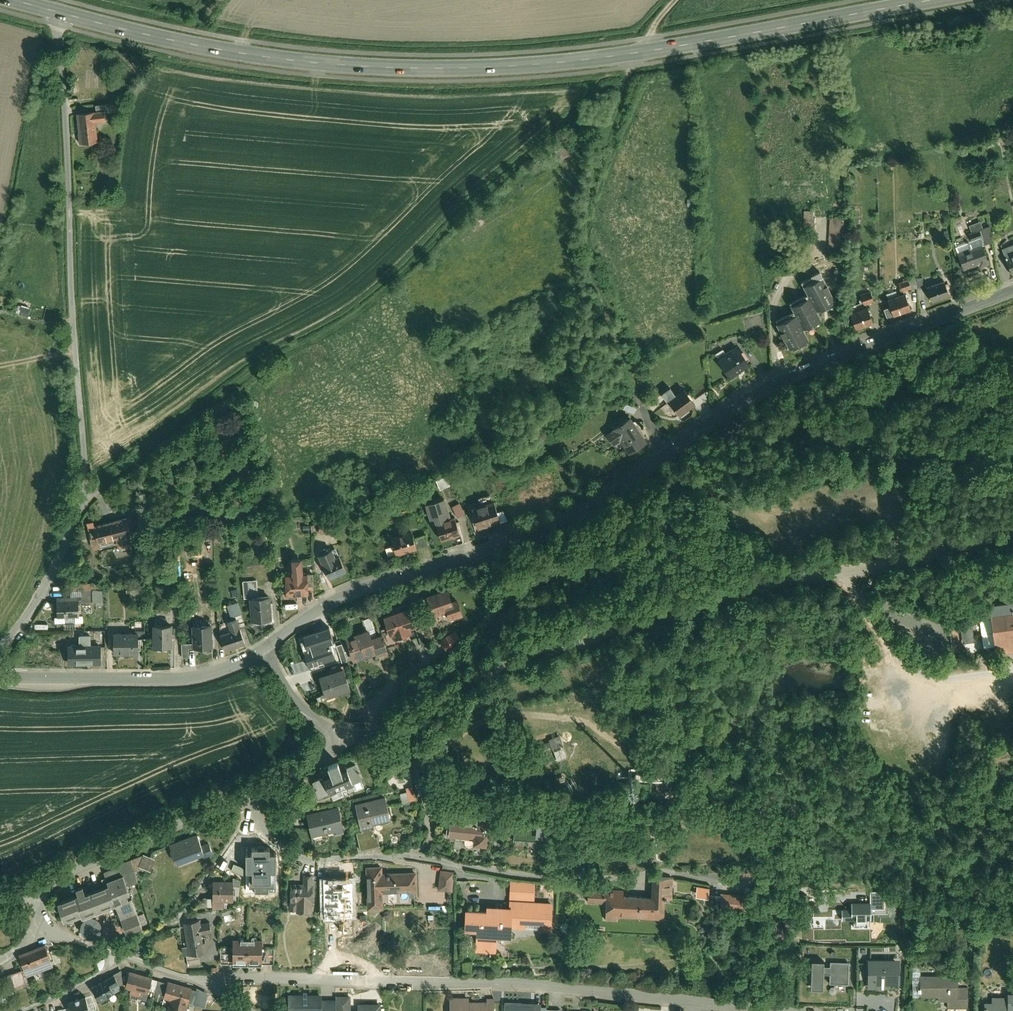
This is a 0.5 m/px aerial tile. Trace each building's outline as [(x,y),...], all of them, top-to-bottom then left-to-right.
[(95,106),(96,113),(105,112),(105,114),(113,113),(113,105),(95,106)] [(96,113),(77,114),(80,146),(98,144),(96,123),(105,123),(105,114),(105,112),(96,113)] [(556,151),(561,160),(573,154),(569,145),(556,151)] [(805,223),(814,224),(815,212),(806,212),(805,223)] [(830,219),(830,253),(843,253),(843,219),(830,219)] [(983,247),(986,257),(993,255),(988,241),(992,239),(988,229),(969,236),(974,250),(983,247)] [(974,250),(958,256),(965,274),(977,269),(979,273),(991,269),(986,257),(983,247),(974,250)] [(1002,251),(1012,277),(1012,247),(1002,251)] [(16,272),(18,253),(10,252),(9,272),(16,272)] [(809,347),(804,337),(823,328),(817,317),(837,307),(820,274),(801,284),(809,300),(790,310),(795,319),(776,329),(790,356),(809,347)] [(926,289),(933,307),(949,301),(942,283),(926,289)] [(898,288),(902,297),(911,293),(907,284),(898,288)] [(860,300),(865,312),(867,311),(875,308),(871,296),(860,300)] [(895,322),(912,315),(905,297),(897,300),(896,296),(887,300),(891,311),(884,314),(887,323),(895,320),(895,322)] [(857,336),(874,329),(867,311),(865,312),(850,318),(857,336)] [(750,334),(763,333),(762,322),(750,322),(750,334)] [(715,360),(730,385),(752,371),(739,352),(726,360),(723,355),(715,360)] [(660,401),(667,409),(676,402),(669,394),(660,401)] [(680,424),(696,411),(683,395),(676,402),(667,409),(668,411),(673,416),(680,424)] [(636,415),(626,410),(623,416),(633,422),(636,415)] [(673,416),(668,411),(662,416),(666,422),(673,416)] [(646,450),(631,423),(605,438),(613,451),(620,447),(628,461),(646,450)] [(449,489),(444,479),(439,481),(434,483),(438,493),(449,489)] [(108,496),(101,498),(102,505),(109,503),(108,496)] [(435,522),(437,529),(452,525),(452,522),(446,502),(424,508),(429,524),(435,522)] [(470,511),(477,534),(500,527),(497,515),(493,503),(470,511)] [(450,510),(457,522),(464,519),(457,506),(450,510)] [(411,508),(400,511),(402,518),(413,515),(411,508)] [(503,513),(497,515),(500,527),(506,525),(503,513)] [(125,518),(91,527),(92,531),(87,532),(91,548),(115,542),(117,547),(131,544),(125,518)] [(455,521),(452,522),(452,525),(437,529),(442,544),(460,539),(455,521)] [(317,533),(318,537),(331,536),(329,522),(316,523),(317,527),(317,533)] [(396,557),(416,551),(412,540),(410,532),(390,539),(393,547),(395,555),(396,557)] [(424,536),(412,540),(416,551),(416,552),(428,548),(424,536)] [(395,555),(393,547),(383,550),(385,558),(395,555)] [(327,581),(345,574),(338,556),(334,558),(330,549),(317,555),(327,581)] [(283,597),(307,595),(306,588),(305,575),(301,575),(300,559),(288,560),(289,576),(282,576),(283,597)] [(251,600),(258,600),(257,582),(242,583),(243,600),(251,600)] [(80,605),(80,606),(91,605),(90,591),(79,592),(80,605)] [(451,594),(430,600),(436,622),(450,617),(453,626),(466,622),(460,604),(455,605),(451,594)] [(258,600),(251,600),(251,625),(272,624),(271,599),(258,600)] [(76,600),(54,601),(55,621),(62,620),(77,619),(77,605),(76,600)] [(991,604),(992,618),(983,620),(986,647),(995,646),(996,651),(1012,649),(1012,602),(991,604)] [(240,615),(236,603),(230,605),(232,610),(233,615),(234,617),(240,615)] [(77,619),(62,620),(62,628),(81,627),(80,606),(80,605),(77,605),(77,619)] [(409,610),(384,619),(390,638),(393,637),(395,641),(410,636),(408,631),(416,628),(409,610)] [(192,626),(191,626),(191,648),(211,648),(210,625),(202,625),(202,618),(192,619),(192,626)] [(223,651),(245,644),(236,619),(226,622),(229,631),(218,635),(223,651)] [(963,642),(974,642),(974,622),(962,622),(963,642)] [(170,626),(150,626),(151,649),(171,649),(170,626)] [(329,629),(304,637),(305,641),(301,642),(309,667),(336,659),(331,644),(334,643),(329,629)] [(457,629),(442,638),(452,655),(467,646),(457,629)] [(137,632),(112,632),(111,656),(137,656),(137,640),(137,632)] [(355,661),(376,653),(371,640),(368,632),(347,639),(355,661)] [(67,666),(99,665),(98,646),(90,646),(89,637),(81,637),(76,637),(76,647),(67,647),(67,666)] [(380,637),(371,640),(376,653),(377,655),(386,652),(380,637)] [(188,644),(180,644),(181,659),(189,659),(188,644)] [(346,670),(320,678),(328,699),(353,691),(346,670)] [(569,747),(563,729),(553,733),(559,750),(569,747)] [(356,757),(323,771),(331,790),(364,777),(356,757)] [(427,771),(421,773),(424,783),(430,782),(427,771)] [(402,783),(403,793),(416,792),(415,778),(408,778),(408,783),(402,783)] [(385,791),(355,798),(361,821),(369,819),(391,814),(385,791)] [(340,805),(311,811),(316,835),(345,829),(340,805)] [(487,809),(450,806),(449,821),(446,821),(445,830),(474,831),(474,837),(487,838),(488,825),(485,825),(487,809)] [(537,814),(514,813),(513,832),(537,833),(537,836),(550,837),(551,817),(537,816),(537,814)] [(370,823),(369,819),(361,821),(361,824),(356,826),(360,843),(379,839),(377,830),(374,831),(373,822),(370,823)] [(641,820),(641,829),(656,828),(655,819),(641,820)] [(201,832),(174,842),(180,860),(207,850),(201,832)] [(245,846),(246,884),(277,883),(276,846),(270,846),(270,841),(252,841),(252,846),(245,846)] [(84,910),(119,898),(128,922),(143,917),(131,883),(141,880),(133,858),(123,862),(124,865),(108,870),(111,880),(112,880),(113,881),(88,889),(86,883),(79,885),(81,892),(78,893),(78,892),(63,897),(69,916),(84,910)] [(389,907),(388,891),(421,891),(421,869),(387,870),(387,863),(368,864),(371,908),(389,907)] [(456,866),(440,864),(438,882),(453,884),(456,866)] [(299,897),(299,907),(307,906),(307,909),(317,909),(316,872),(306,872),(306,879),(295,879),(295,897),(299,897)] [(628,888),(590,886),(589,901),(607,902),(607,914),(668,917),(669,897),(674,898),(675,875),(655,874),(654,895),(628,894),(628,888)] [(697,876),(695,887),(708,888),(710,878),(697,876)] [(237,897),(236,878),(216,879),(216,898),(237,897)] [(496,948),(497,930),(511,931),(512,918),(552,920),(554,898),(534,897),(535,880),(510,878),(510,895),(509,895),(508,902),(486,900),(486,905),(465,904),(464,927),(475,928),(474,946),(496,948)] [(744,885),(718,884),(717,899),(744,900),(744,885)] [(849,891),(849,897),(840,897),(840,907),(851,907),(852,916),(866,916),(866,907),(869,907),(868,890),(849,891)] [(210,949),(207,930),(216,929),(214,918),(206,919),(205,916),(187,918),(191,951),(210,949)] [(49,949),(44,936),(17,945),(22,959),(49,949)] [(248,938),(235,938),(235,957),(248,957),(248,938)] [(262,938),(248,938),(248,957),(262,957),(262,938)] [(54,941),(48,943),(53,955),(59,953),(54,941)] [(896,951),(865,951),(865,978),(886,978),(886,975),(896,975),(896,951)] [(846,953),(828,953),(828,958),(821,957),(821,953),(808,952),(807,980),(820,981),(820,968),(828,968),(828,974),(845,975),(846,953)] [(25,974),(20,960),(1,967),(6,981),(25,974)] [(151,968),(128,962),(124,979),(129,980),(127,986),(145,990),(148,982),(150,971),(151,968)] [(112,966),(91,977),(98,991),(119,980),(112,966)] [(965,979),(954,979),(954,967),(917,967),(917,990),(943,990),(943,1007),(965,1007),(965,979)] [(156,972),(153,983),(163,985),(165,975),(156,972)] [(166,972),(165,975),(163,985),(162,989),(168,991),(164,1006),(182,1010),(186,993),(190,980),(190,978),(166,972)] [(190,980),(186,993),(189,994),(197,980),(193,978),(191,981),(190,980)] [(982,1010),(1011,1010),(1012,1005),(1012,981),(1011,981),(1011,985),(1005,985),(1005,989),(990,989),(990,993),(982,993),(982,1000),(985,1000),(985,1003),(983,1003),(982,1010)] [(322,992),(322,987),(290,987),(290,1007),(292,1007),(293,1010),(304,1010),(304,1008),(322,1007),(322,992)] [(85,990),(89,1003),(96,1001),(92,988),(85,990)] [(342,1002),(351,1001),(350,988),(335,988),(335,992),(336,1009),(342,1009),(342,1002)] [(70,999),(73,1010),(91,1010),(89,1003),(85,990),(68,994),(70,999)] [(336,1009),(335,992),(322,992),(322,1007),(322,1010),(336,1010),(336,1009)] [(498,994),(491,994),(491,997),(472,997),(472,993),(465,993),(452,993),(453,1010),(497,1010),(497,1000),(498,1000),(498,994)] [(342,1002),(342,1009),(342,1010),(381,1010),(381,996),(357,996),(358,1001),(351,1001),(342,1002)] [(544,996),(506,996),(506,1010),(544,1010),(544,996)] [(62,1001),(64,1005),(64,1010),(73,1010),(70,999),(62,1001)]
